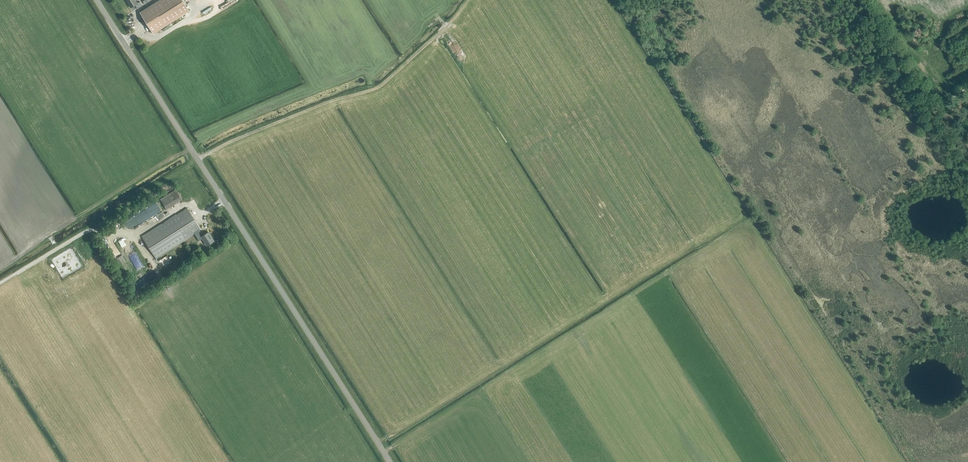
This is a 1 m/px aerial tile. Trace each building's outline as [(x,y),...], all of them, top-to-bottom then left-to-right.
[(135,0),(126,0),(131,7),(135,5),(138,8),(142,5),(140,1),(137,3),(135,0)] [(140,12),(153,33),(189,11),(183,0),(159,0),(140,12)] [(167,209),(182,200),(175,189),(160,199),(167,209)] [(207,245),(214,241),(208,232),(203,235),(199,230),(201,229),(187,208),(142,237),(156,258),(194,233),(199,240),(202,238),(207,245)] [(137,267),(143,264),(134,247),(128,250),(137,267)] [(58,264),(64,275),(73,270),(71,267),(68,269),(66,265),(63,267),(60,262),(58,264)]
